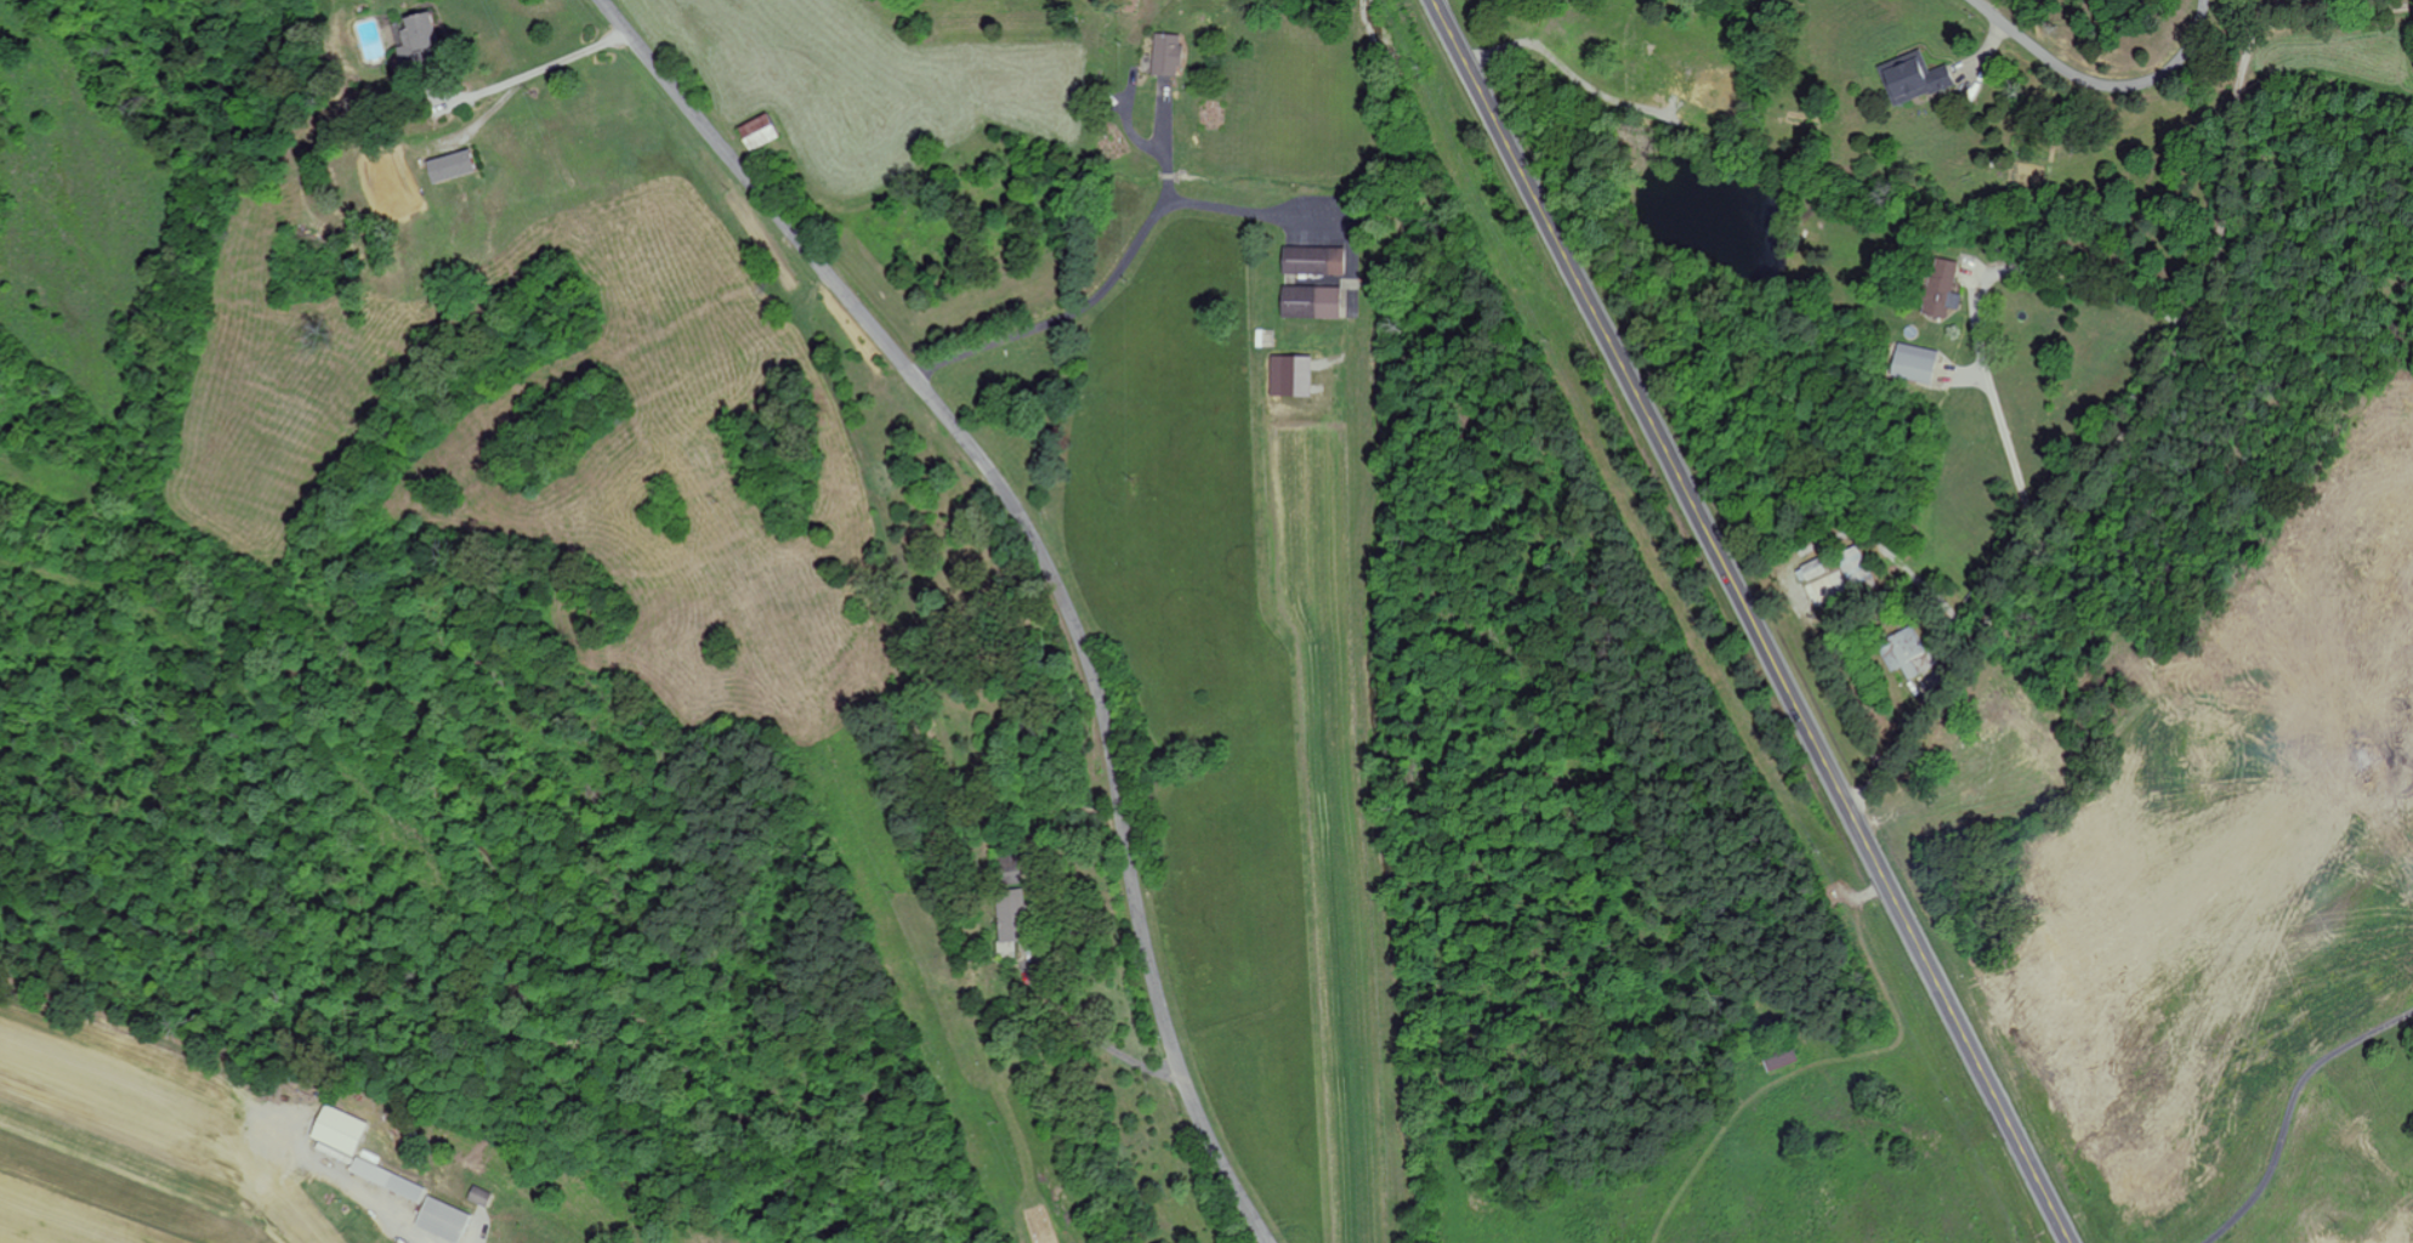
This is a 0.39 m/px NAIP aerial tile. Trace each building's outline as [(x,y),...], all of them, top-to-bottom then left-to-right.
[(400,17),(402,29),(399,29),(404,68),(449,61),(446,41),(433,43),(429,12),(400,17)] [(1180,35),(1153,34),(1151,75),(1179,76),(1180,35)] [(1878,71),(1891,107),(1954,84),(1946,65),(1928,71),(1922,56),(1878,71)] [(745,152),(775,138),(764,114),(734,128),(745,152)] [(429,182),(471,168),(464,147),(422,160),(429,182)] [(1344,274),(1345,247),(1281,245),(1280,273),(1344,274)] [(1960,292),(1951,291),(1957,260),(1932,255),(1921,312),(1945,317),(1947,306),(1957,308),(1960,292)] [(1338,318),(1340,287),(1280,284),(1279,316),(1338,318)] [(1936,348),(1894,341),(1888,374),(1930,381),(1936,348)] [(1309,395),(1310,355),(1271,354),(1270,394),(1309,395)] [(1825,571),(1818,557),(1800,565),(1806,579),(1825,571)] [(1889,672),(1901,667),(1906,678),(1932,667),(1914,625),(1876,640),(1889,672)] [(992,940),(1018,940),(1018,888),(993,888),(992,940)] [(1759,1059),(1765,1073),(1795,1059),(1789,1045),(1759,1059)] [(365,1122),(320,1102),(305,1136),(316,1140),(312,1148),(347,1163),(365,1122)] [(348,1173),(417,1201),(423,1185),(354,1157),(348,1173)] [(458,1242),(459,1242),(470,1213),(424,1196),(413,1227),(458,1242)]
